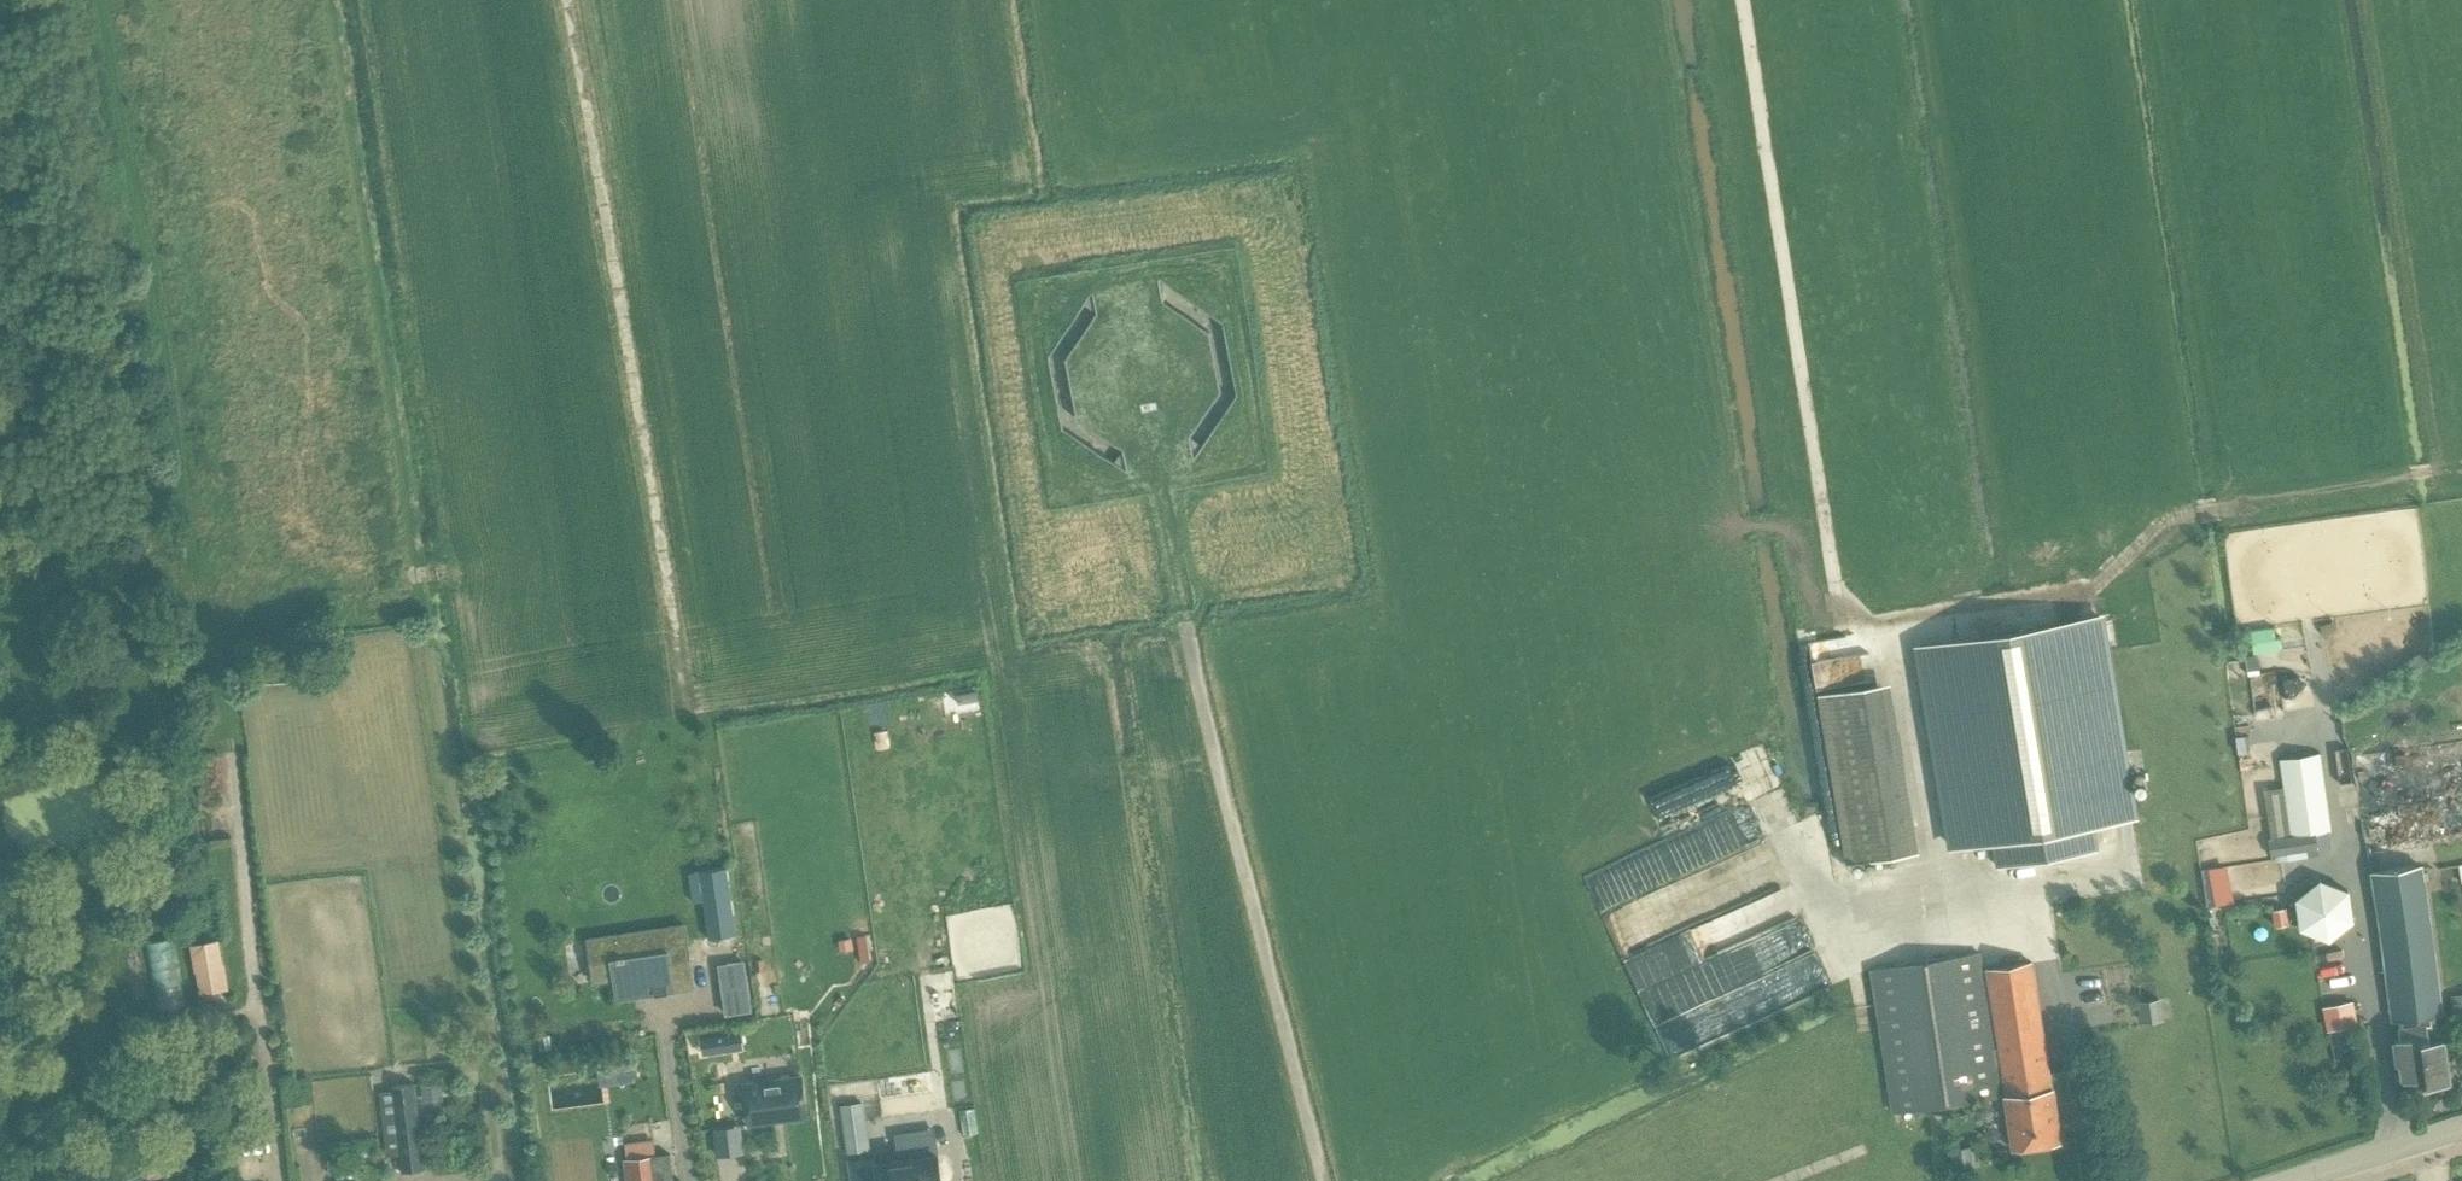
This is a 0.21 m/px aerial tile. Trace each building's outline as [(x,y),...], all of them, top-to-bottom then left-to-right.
[(1159,282),(1163,303),(1171,290),(1159,282)] [(1096,317),(1092,297),(1084,308),(1096,317)] [(1194,458),(1202,446),(1190,438),(1194,458)] [(1121,451),(1113,463),(1125,472),(1121,451)] [(2098,616),(1918,646),(1952,846),(1991,839),(1996,865),(2097,847),(2092,823),(2132,816),(2098,616)] [(1818,694),(1847,863),(1905,853),(1876,684),(1818,694)] [(2354,755),(2368,852),(2461,839),(2461,740),(2354,755)] [(2279,758),(2291,836),(2268,840),(2270,855),(2316,848),(2314,833),(2329,830),(2317,752),(2279,758)] [(2420,864),(2372,871),(2390,1018),(2390,1020),(2400,1019),(2401,1027),(2396,1027),(2397,1037),(2393,1037),(2395,1051),(2396,1051),(2398,1068),(2400,1080),(2422,1077),(2423,1086),(2447,1083),(2441,1038),(2444,1037),(2442,1021),(2429,1023),(2428,1015),(2440,1014),(2440,1012),(2439,1012),(2420,864)] [(2224,866),(2201,870),(2207,907),(2232,903),(2224,866)] [(726,867),(688,873),(693,901),(702,900),(708,938),(736,933),(726,867)] [(2295,898),(2299,928),(2328,939),(2352,921),(2347,891),(2319,879),(2295,898)] [(2285,908),(2270,910),(2273,926),(2287,924),(2285,908)] [(684,925),(616,935),(620,958),(611,959),(617,998),(693,987),(684,925)] [(858,937),(862,961),(870,960),(867,936),(858,937)] [(145,942),(156,1010),(184,1006),(173,937),(145,942)] [(841,951),(852,950),(851,937),(839,939),(841,951)] [(222,963),(218,940),(188,945),(193,972),(195,972),(199,993),(229,988),(224,963),(222,963)] [(1870,967),(1893,1113),(1999,1098),(1977,951),(1870,967)] [(757,972),(764,971),(762,959),(755,960),(757,972)] [(744,960),(717,964),(719,977),(746,973),(744,960)] [(2031,962),(1984,969),(2005,1096),(2003,1097),(2012,1149),(2061,1141),(2055,1101),(2069,1099),(2065,1069),(2048,1072),(2031,962)] [(2461,1009),(2461,994),(2451,996),(2453,1010),(2461,1009)] [(2158,999),(2139,1001),(2142,1020),(2161,1018),(2158,999)] [(2350,1002),(2323,1006),(2325,1017),(2352,1012),(2350,1002)] [(741,1032),(722,1035),(724,1049),(743,1046),(741,1032)] [(631,1058),(618,1059),(620,1081),(634,1079),(631,1058)] [(800,1076),(743,1083),(748,1123),(805,1116),(800,1076)] [(393,1090),(379,1091),(386,1155),(401,1154),(403,1169),(425,1166),(414,1082),(392,1085),(393,1090)] [(845,1123),(849,1152),(863,1150),(859,1121),(845,1123)] [(623,1158),(626,1180),(675,1180),(673,1172),(670,1151),(654,1154),(652,1141),(626,1145),(628,1157),(623,1158)] [(849,1158),(852,1180),(853,1180),(876,1178),(877,1180),(941,1180),(937,1154),(936,1151),(936,1149),(900,1155),(901,1160),(897,1160),(875,1164),(873,1155),(849,1158)] [(1952,1151),(1950,1152),(1953,1171),(1955,1171),(1975,1168),(1974,1165),(1972,1149),(1952,1151)]
